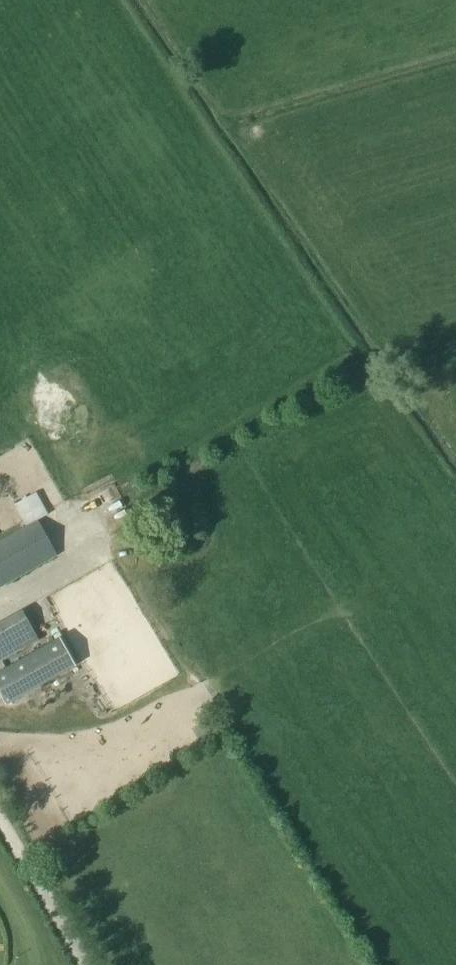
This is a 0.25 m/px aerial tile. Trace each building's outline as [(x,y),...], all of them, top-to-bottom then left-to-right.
[(19,524),(41,512),(30,490),(7,502),(19,524)] [(57,557),(38,522),(0,542),(0,589),(57,557)] [(21,611),(0,623),(0,661),(38,639),(21,611)] [(0,675),(0,697),(6,708),(75,668),(59,640),(0,675)]
